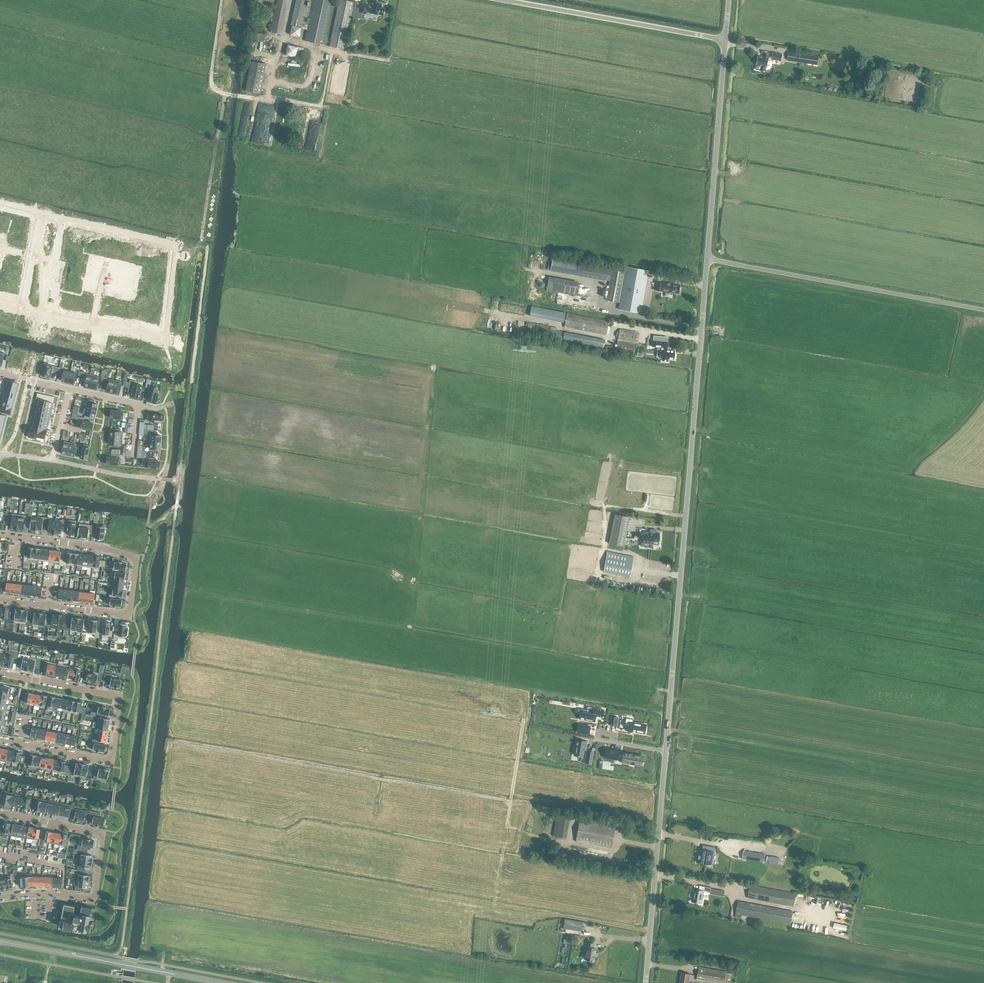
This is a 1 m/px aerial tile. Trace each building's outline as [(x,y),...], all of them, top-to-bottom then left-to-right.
[(271,33),(281,35),(289,0),(278,0),(271,33)] [(324,45),(334,0),(296,0),(291,22),(306,25),(309,12),(311,13),(305,41),(324,45)] [(352,17),(354,7),(355,3),(339,0),(329,46),(345,50),(352,17)] [(361,9),(354,7),(352,17),(365,20),(366,12),(371,13),(374,14),(375,15),(377,16),(378,15),(379,15),(382,15),(382,14),(383,14),(384,11),(383,10),(383,9),(380,8),(379,7),(380,4),(379,4),(378,3),(376,2),(375,3),(373,2),(372,7),(367,6),(368,5),(362,4),(361,9)] [(255,32),(253,40),(264,42),(265,35),(255,32)] [(791,52),(789,60),(818,65),(820,57),(791,52)] [(758,56),(755,70),(765,71),(766,66),(767,67),(769,58),(772,59),(772,60),(781,62),(783,55),(773,53),(773,54),(764,53),(763,57),(758,56)] [(265,64),(250,61),(245,91),(259,94),(265,64)] [(72,101),(70,106),(79,109),(81,103),(72,101)] [(65,122),(64,127),(73,130),(75,124),(65,122)] [(141,138),(139,145),(151,147),(152,140),(141,138)] [(72,140),(70,146),(80,149),(81,143),(72,140)] [(178,147),(177,154),(188,155),(189,148),(178,147)] [(134,160),(132,167),(143,170),(145,163),(134,160)] [(66,162),(64,167),(73,170),(75,164),(66,162)] [(174,173),(173,180),(184,182),(185,175),(174,173)] [(65,179),(62,188),(68,189),(70,180),(65,179)] [(86,185),(83,194),(89,195),(91,186),(86,185)] [(6,225),(9,214),(2,212),(0,219),(0,223),(6,225)] [(66,227),(65,232),(74,234),(76,229),(71,228),(71,227),(68,226),(68,227),(66,227)] [(14,247),(13,250),(19,251),(20,248),(25,249),(26,244),(16,242),(15,247),(14,247)] [(155,254),(154,258),(160,258),(161,255),(168,256),(169,249),(166,249),(166,248),(161,247),(161,248),(158,248),(157,254),(155,254)] [(12,254),(12,258),(14,258),(13,264),(22,266),(23,260),(17,259),(18,256),(15,255),(12,254)] [(62,254),(60,259),(66,260),(76,262),(70,261),(71,256),(62,254)] [(550,271),(609,281),(612,266),(607,266),(582,261),(578,260),(553,256),(550,271)] [(154,262),(153,266),(156,266),(155,273),(159,273),(166,274),(167,268),(160,267),(160,263),(156,263),(154,262)] [(620,303),(620,300),(626,269),(612,266),(609,281),(606,300),(620,303)] [(648,271),(626,267),(626,269),(620,300),(620,303),(618,309),(641,313),(648,271)] [(152,277),(152,281),(154,281),(153,288),(165,289),(166,282),(158,281),(158,278),(152,277)] [(674,284),(670,283),(669,285),(663,284),(663,283),(657,282),(655,290),(662,291),(667,292),(667,291),(669,291),(678,293),(679,292),(680,291),(680,288),(680,287),(680,286),(674,285),(674,284)] [(529,316),(564,323),(566,313),(531,306),(529,316)] [(567,313),(564,327),(606,335),(609,321),(567,313)] [(12,318),(11,324),(22,327),(22,324),(29,326),(30,319),(19,317),(18,319),(12,318)] [(526,333),(547,337),(549,326),(528,322),(526,333)] [(59,326),(57,335),(62,336),(63,337),(65,327),(64,327),(59,326)] [(616,348),(606,346),(605,350),(633,355),(637,332),(620,329),(619,331),(618,331),(617,332),(616,336),(618,336),(616,348)] [(76,330),(74,339),(75,339),(81,341),(83,331),(77,330),(76,330)] [(549,330),(548,338),(604,349),(605,340),(549,330)] [(81,341),(86,342),(85,344),(89,345),(90,339),(87,339),(88,332),(83,331),(81,341)] [(108,341),(107,348),(111,349),(111,346),(117,348),(120,337),(114,335),(112,342),(108,341)] [(120,337),(117,348),(123,349),(123,351),(127,352),(128,346),(124,345),(126,338),(120,337)] [(128,346),(127,352),(130,353),(131,351),(137,352),(140,341),(134,340),(132,347),(128,346)] [(140,341),(137,352),(143,354),(143,356),(146,357),(148,351),(144,350),(146,343),(140,341)] [(675,357),(675,353),(674,353),(674,351),(666,350),(666,349),(664,349),(665,342),(653,341),(652,346),(658,347),(658,349),(661,349),(661,358),(663,358),(663,361),(668,361),(668,359),(673,359),(674,357),(675,357)] [(16,356),(13,369),(21,371),(25,358),(16,356)] [(45,364),(42,376),(50,378),(51,372),(58,373),(59,367),(45,364)] [(70,371),(68,382),(74,384),(77,373),(76,372),(77,369),(71,368),(70,371)] [(64,370),(62,381),(68,382),(70,371),(64,370)] [(87,374),(84,386),(90,387),(93,375),(87,374)] [(93,375),(90,387),(97,389),(100,376),(93,375)] [(109,379),(107,391),(113,392),(116,380),(109,379)] [(7,380),(5,386),(16,389),(18,383),(7,380)] [(116,380),(113,392),(119,394),(122,381),(116,380)] [(130,380),(128,391),(131,391),(130,396),(140,398),(143,386),(136,384),(137,382),(130,380)] [(5,386),(6,393),(17,396),(16,389),(5,386)] [(150,388),(148,399),(151,400),(151,402),(158,403),(160,394),(157,394),(158,390),(150,388)] [(37,393),(36,399),(37,400),(45,401),(52,403),(53,403),(55,397),(37,393)] [(89,399),(86,408),(96,411),(98,404),(94,403),(95,401),(89,399)] [(10,413),(11,408),(0,405),(0,411),(10,413)] [(86,408),(85,415),(95,417),(96,411),(86,408)] [(111,411),(111,418),(123,419),(123,418),(127,419),(127,413),(124,412),(111,411)] [(150,414),(150,421),(163,422),(164,415),(150,414)] [(77,416),(76,419),(81,420),(81,421),(80,427),(92,430),(94,423),(84,421),(84,418),(77,416)] [(110,431),(110,437),(122,439),(123,432),(120,432),(121,429),(115,428),(114,431),(110,431)] [(149,435),(148,441),(161,442),(161,435),(157,435),(158,432),(154,432),(151,432),(151,435),(149,434),(149,435)] [(61,443),(59,449),(62,449),(61,453),(68,455),(71,442),(64,441),(64,443),(61,443)] [(148,441),(148,447),(150,448),(150,451),(156,451),(156,448),(160,448),(161,442),(148,441)] [(71,442),(68,455),(74,456),(75,452),(78,453),(79,447),(76,446),(77,444),(71,442)] [(79,447),(78,453),(81,454),(80,457),(87,459),(90,446),(83,444),(83,446),(80,446),(79,446),(79,447)] [(107,457),(107,464),(120,465),(121,458),(119,458),(119,450),(112,449),(111,457),(107,457)] [(146,460),(146,468),(159,469),(160,462),(156,461),(156,458),(149,457),(149,461),(146,460)] [(14,528),(17,529),(19,515),(13,514),(13,515),(9,514),(9,521),(12,521),(11,528),(14,528)] [(615,514),(609,544),(624,547),(629,517),(615,514)] [(25,515),(19,515),(17,529),(20,529),(24,529),(24,522),(27,522),(28,516),(25,515)] [(38,517),(28,516),(27,522),(31,522),(30,529),(33,529),(33,530),(36,530),(38,517)] [(44,517),(38,517),(36,530),(39,530),(42,530),(43,523),(46,524),(47,517),(44,517)] [(54,533),(56,520),(50,519),(50,518),(47,517),(46,524),(49,524),(48,532),(52,532),(54,533)] [(62,526),(65,526),(66,519),(62,519),(62,520),(56,519),(56,520),(54,533),(58,533),(61,533),(62,526)] [(66,519),(65,526),(68,526),(68,530),(69,530),(68,535),(69,535),(73,536),(74,535),(75,535),(76,521),(70,520),(66,519)] [(79,524),(78,536),(79,536),(79,537),(83,538),(84,537),(88,538),(89,534),(92,534),(92,533),(93,525),(79,524)] [(97,539),(102,540),(102,539),(104,540),(104,535),(105,535),(105,532),(104,532),(105,526),(98,525),(93,524),(93,525),(92,533),(96,534),(96,539),(97,539)] [(642,539),(641,546),(649,547),(649,544),(653,545),(653,541),(659,541),(659,540),(660,537),(659,537),(659,534),(656,533),(656,529),(650,529),(650,532),(645,532),(645,534),(640,533),(635,533),(634,538),(642,539)] [(128,531),(126,537),(130,539),(128,547),(135,549),(136,545),(138,545),(139,541),(140,539),(138,538),(138,537),(132,535),(132,532),(128,531)] [(33,560),(34,548),(29,547),(28,555),(25,554),(24,561),(27,561),(27,559),(33,560)] [(63,566),(63,559),(60,559),(61,551),(56,551),(54,563),(60,563),(59,565),(63,566)] [(607,551),(603,571),(630,577),(634,557),(607,551)] [(72,563),(73,553),(68,552),(67,560),(63,559),(63,566),(66,566),(66,565),(72,566),(72,563)] [(102,567),(103,561),(100,560),(100,556),(94,556),(93,568),(99,569),(99,567),(102,567)] [(112,568),(113,568),(119,569),(126,570),(126,569),(127,569),(127,565),(127,564),(122,563),(123,562),(118,562),(118,563),(112,562),(112,568)] [(112,578),(125,579),(126,573),(119,572),(119,569),(113,568),(112,572),(113,572),(112,578)] [(111,589),(110,595),(109,595),(109,598),(116,599),(116,595),(123,596),(123,590),(111,589)] [(116,599),(109,598),(108,598),(107,604),(113,605),(113,606),(117,606),(117,605),(121,606),(122,605),(123,601),(122,600),(116,599)] [(2,619),(1,619),(1,620),(7,621),(7,623),(11,623),(11,617),(8,616),(9,608),(3,608),(2,619)] [(20,623),(22,609),(16,609),(15,617),(11,617),(11,623),(14,624),(14,623),(20,623)] [(29,625),(30,619),(27,619),(28,610),(25,610),(22,609),(20,623),(26,624),(26,625),(29,625)] [(30,619),(29,625),(33,626),(39,627),(39,624),(41,613),(38,612),(38,613),(34,612),(33,619),(30,619)] [(45,627),(48,628),(49,621),(46,621),(47,614),(43,613),(41,613),(39,624),(39,627),(45,628),(45,627)] [(52,622),(49,621),(48,628),(48,630),(52,631),(52,628),(58,629),(59,615),(57,614),(53,614),(52,622)] [(58,629),(64,629),(64,630),(67,630),(68,624),(65,623),(66,616),(62,615),(59,615),(58,629)] [(70,630),(70,631),(77,632),(78,618),(75,618),(72,617),(71,624),(68,624),(67,630),(70,630)] [(81,618),(78,618),(77,632),(82,633),(82,634),(86,635),(87,626),(84,626),(85,619),(81,619),(81,618)] [(91,620),(89,634),(95,635),(95,637),(99,638),(100,629),(96,629),(97,622),(97,620),(91,620)] [(109,630),(110,623),(104,622),(102,636),(108,637),(112,637),(113,631),(109,630)] [(113,640),(118,640),(118,638),(125,639),(126,635),(128,635),(128,628),(127,628),(127,624),(120,623),(119,631),(114,631),(113,640)] [(8,652),(8,655),(6,665),(12,666),(12,663),(17,664),(18,657),(19,654),(8,652)] [(27,670),(29,660),(18,657),(17,664),(22,665),(21,669),(25,670),(24,670),(27,670)] [(35,667),(39,668),(41,660),(30,657),(29,660),(27,670),(30,671),(34,671),(35,667)] [(51,662),(41,660),(39,668),(44,669),(43,673),(49,674),(51,662)] [(57,666),(56,666),(57,663),(51,662),(49,674),(54,675),(55,675),(57,666)] [(69,668),(68,668),(66,678),(68,678),(73,679),(75,669),(74,669),(75,667),(70,666),(69,668)] [(73,679),(79,680),(79,676),(84,677),(85,671),(81,670),(81,668),(75,667),(74,669),(75,669),(73,679)] [(114,687),(119,688),(119,687),(120,687),(120,686),(121,686),(122,681),(121,681),(122,679),(117,678),(117,675),(112,674),(113,672),(105,670),(103,681),(110,682),(110,685),(114,686),(114,687)] [(102,681),(104,671),(101,671),(101,673),(93,672),(93,674),(88,673),(86,681),(87,681),(87,682),(92,683),(92,682),(97,683),(97,680),(102,681)] [(30,702),(32,693),(26,692),(25,698),(22,697),(21,703),(30,705),(30,702)] [(53,710),(54,706),(55,697),(56,697),(50,696),(47,708),(53,710)] [(74,711),(76,701),(70,700),(69,709),(68,709),(68,712),(73,713),(74,711)] [(81,702),(76,701),(74,711),(79,712),(79,713),(82,713),(83,707),(80,707),(81,702)] [(102,707),(96,706),(95,713),(109,715),(110,715),(111,710),(110,710),(110,709),(106,708),(106,707),(102,706),(102,707)] [(581,711),(580,718),(585,719),(585,717),(595,719),(595,715),(602,716),(604,709),(588,707),(587,712),(581,711)] [(103,718),(104,714),(97,713),(97,716),(98,717),(97,722),(109,725),(110,719),(103,718)] [(610,716),(609,724),(617,726),(618,717),(610,716)] [(627,718),(625,725),(629,726),(628,731),(633,732),(635,732),(645,733),(646,725),(632,723),(632,719),(627,718)] [(109,725),(97,722),(96,728),(98,729),(98,728),(108,730),(109,725)] [(578,728),(577,732),(587,734),(588,730),(589,730),(590,726),(581,724),(580,728),(578,728)] [(106,742),(107,736),(96,734),(95,733),(94,739),(92,739),(92,742),(100,744),(101,741),(106,742)] [(585,750),(585,748),(586,748),(587,742),(577,740),(575,750),(579,751),(578,756),(586,757),(585,763),(591,764),(593,752),(587,751),(587,752),(585,752),(585,750)] [(100,744),(92,742),(91,749),(96,750),(96,751),(100,752),(100,751),(105,752),(105,751),(106,751),(107,746),(106,746),(106,745),(100,744)] [(606,748),(604,757),(615,759),(616,757),(623,758),(622,761),(629,763),(630,760),(635,761),(635,763),(642,765),(644,756),(624,752),(623,754),(618,753),(619,750),(606,748)] [(13,760),(15,751),(8,750),(6,762),(6,761),(12,763),(12,760),(13,760)] [(13,761),(23,763),(25,756),(20,755),(21,752),(15,751),(13,760),(13,761)] [(36,756),(36,755),(31,754),(30,758),(25,756),(23,763),(29,764),(28,766),(34,767),(34,765),(36,756)] [(46,770),(46,767),(48,758),(41,756),(41,757),(39,766),(40,766),(39,769),(46,770)] [(48,758),(46,767),(46,770),(51,771),(52,769),(53,769),(55,759),(48,758)] [(64,771),(69,772),(70,766),(65,765),(66,761),(60,760),(58,772),(64,774),(64,771)] [(80,777),(82,764),(80,763),(80,764),(76,763),(75,767),(70,766),(69,772),(74,773),(73,776),(80,777)] [(85,765),(82,764),(80,777),(86,778),(87,776),(92,777),(93,771),(88,770),(89,766),(85,765)] [(96,780),(102,781),(102,778),(107,779),(108,777),(109,778),(110,772),(109,772),(109,771),(108,771),(108,770),(104,769),(103,770),(99,769),(98,772),(94,771),(93,778),(97,779),(96,780)] [(29,803),(32,804),(34,797),(31,796),(31,797),(25,795),(23,807),(23,808),(28,809),(29,803)] [(40,811),(42,799),(43,799),(37,798),(34,797),(32,804),(36,804),(34,810),(40,811)] [(72,805),(66,804),(64,816),(69,817),(70,811),(73,812),(75,803),(72,802),(72,805)] [(64,816),(66,804),(61,803),(58,815),(59,815),(64,816)] [(85,819),(88,820),(89,813),(90,811),(86,810),(86,811),(81,810),(81,812),(76,811),(74,819),(75,819),(75,820),(79,821),(80,820),(84,821),(85,819)] [(95,814),(89,813),(88,820),(92,821),(92,823),(96,824),(96,825),(99,826),(100,825),(104,826),(104,824),(105,825),(106,820),(105,820),(105,818),(94,816),(95,814)] [(570,819),(557,816),(553,836),(566,838),(570,819)] [(580,819),(576,841),(612,848),(616,826),(580,819)] [(11,836),(13,824),(10,823),(4,822),(4,823),(3,827),(2,834),(8,835),(11,836)] [(35,828),(29,826),(27,839),(26,842),(32,843),(32,839),(35,828)] [(40,846),(42,837),(39,837),(40,829),(35,828),(32,839),(32,843),(31,844),(40,846)] [(43,846),(44,842),(50,843),(52,832),(46,831),(45,838),(42,837),(40,846),(43,846)] [(62,834),(59,845),(65,846),(64,848),(68,849),(69,843),(66,842),(67,834),(62,833),(62,834)] [(80,850),(86,850),(87,846),(93,847),(94,846),(95,846),(95,842),(94,842),(94,841),(91,840),(91,839),(86,838),(86,840),(82,839),(82,846),(80,845),(80,850)] [(697,862),(706,863),(707,859),(710,860),(711,860),(712,855),(713,853),(712,854),(711,853),(711,852),(712,852),(714,852),(715,848),(706,846),(705,850),(699,849),(697,862)] [(78,860),(92,862),(93,858),(92,858),(92,855),(86,854),(86,850),(80,850),(79,854),(78,860)] [(744,850),(742,859),(764,862),(765,854),(744,850)] [(771,856),(769,863),(778,865),(779,858),(771,856)] [(78,866),(77,870),(84,871),(84,867),(91,868),(91,865),(92,865),(92,862),(78,860),(77,866),(78,866)] [(76,873),(75,879),(89,881),(90,875),(83,874),(84,871),(77,870),(77,873),(76,873)] [(5,876),(5,879),(7,888),(12,887),(11,880),(14,880),(13,873),(10,874),(11,875),(5,876)] [(89,881),(75,879),(75,886),(75,889),(83,890),(84,887),(88,887),(88,886),(89,886),(90,882),(89,882),(89,881)] [(750,885),(748,898),(794,906),(796,894),(750,885)] [(692,901),(702,903),(704,891),(710,892),(711,889),(711,888),(701,886),(701,890),(695,889),(692,901)] [(735,917),(741,918),(742,914),(791,924),(793,911),(738,901),(735,917)] [(74,915),(73,920),(73,922),(68,921),(70,912),(73,913),(75,906),(64,904),(61,918),(63,918),(62,920),(60,919),(59,926),(63,927),(74,929),(75,929),(81,931),(81,929),(87,930),(88,928),(91,929),(92,922),(89,921),(90,915),(91,915),(92,908),(82,906),(80,913),(80,916),(74,915)] [(582,922),(565,919),(563,928),(581,931),(582,922)] [(587,948),(585,959),(593,960),(595,948),(593,948),(594,943),(587,942),(586,948),(587,948)] [(697,980),(716,982),(730,982),(732,973),(727,973),(727,971),(699,966),(697,980)] [(680,982),(689,982),(690,974),(682,973),(680,982)]
